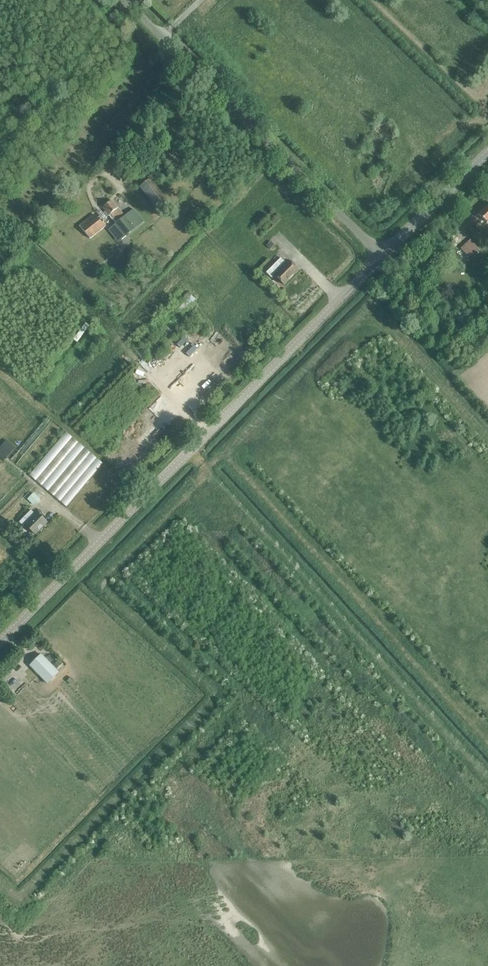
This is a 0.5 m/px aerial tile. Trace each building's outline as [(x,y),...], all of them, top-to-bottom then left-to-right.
[(140,187),(159,210),(169,202),(151,179),(140,187)] [(133,208),(125,215),(112,201),(103,209),(105,211),(103,213),(100,210),(97,213),(100,216),(99,217),(95,212),(79,226),(90,239),(106,225),(102,221),(109,216),(115,224),(109,229),(119,241),(143,220),(133,208)] [(479,215),(487,223),(487,222),(487,206),(479,215)] [(460,249),(468,258),(478,250),(470,240),(460,249)] [(288,261),(286,263),(281,258),(266,273),(271,278),(274,275),(284,286),(298,271),(288,261)] [(178,309),(182,314),(196,300),(192,295),(178,309)] [(37,513),(35,515),(31,511),(19,523),(23,527),(25,525),(35,535),(47,523),(37,513)] [(30,666),(47,684),(58,672),(42,655),(30,666)]
